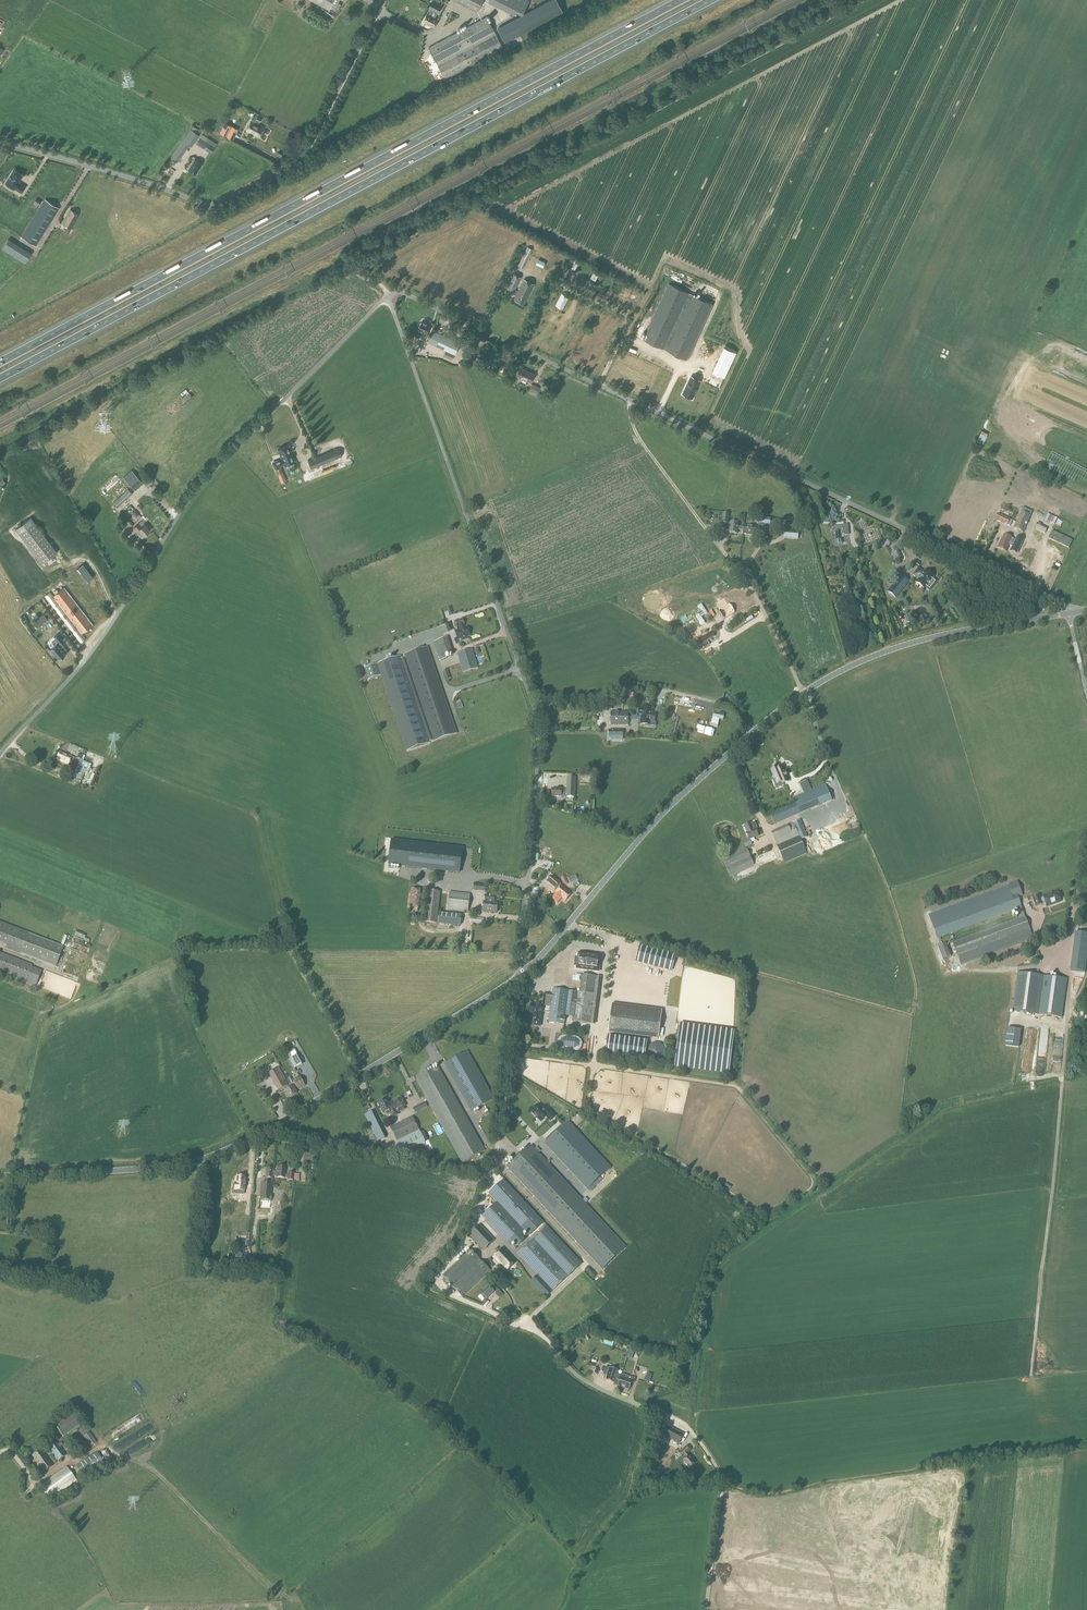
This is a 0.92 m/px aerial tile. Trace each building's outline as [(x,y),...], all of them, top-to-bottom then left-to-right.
[(330,9),(335,0),(313,0),(330,9)] [(431,9),(429,14),(427,13),(423,22),(434,27),(438,19),(435,17),(437,13),(438,13),(442,5),(432,0),(428,8),(431,9)] [(477,12),(483,0),(453,0),(477,12)] [(529,0),(489,0),(489,1),(519,15),(523,13),(530,0),(529,0)] [(497,27),(505,43),(564,10),(559,0),(547,0),(523,13),(519,15),(497,27)] [(486,16),(429,47),(445,79),(503,48),(486,16)] [(258,137),(263,127),(258,125),(260,121),(253,118),(251,121),(246,130),(258,137)] [(233,140),(238,129),(225,122),(224,123),(222,122),(217,131),(220,133),(219,133),(233,140)] [(191,129),(170,158),(177,163),(178,161),(180,162),(186,155),(184,154),(189,145),(191,147),(200,135),(198,134),(200,131),(193,126),(191,129)] [(202,134),(200,137),(196,144),(211,153),(214,147),(206,141),(208,138),(202,134)] [(202,164),(194,159),(188,170),(196,174),(202,164)] [(21,192),(25,187),(17,182),(18,181),(19,181),(22,176),(13,171),(5,183),(14,189),(14,188),(21,192)] [(45,198),(21,236),(36,246),(60,208),(45,198)] [(78,214),(70,210),(62,223),(70,228),(78,214)] [(2,247),(2,249),(26,263),(32,253),(8,239),(2,247)] [(523,268),(532,249),(528,246),(518,265),(523,268)] [(579,262),(575,260),(571,268),(575,270),(579,262)] [(595,268),(590,278),(595,281),(601,271),(595,268)] [(514,291),(513,293),(516,295),(514,299),(524,304),(534,284),(524,279),(518,291),(515,289),(521,277),(514,273),(507,287),(514,291)] [(684,275),(680,285),(686,287),(687,286),(692,288),(695,280),(684,275)] [(713,304),(669,284),(643,339),(687,359),(713,304)] [(705,289),(703,295),(714,299),(716,293),(705,289)] [(563,309),(569,297),(562,293),(555,305),(563,309)] [(423,321),(419,329),(424,331),(422,335),(425,337),(427,333),(427,332),(431,325),(423,321)] [(434,330),(428,342),(446,350),(443,355),(452,359),(454,354),(455,354),(460,343),(434,330)] [(724,347),(712,371),(725,377),(736,353),(724,347)] [(490,353),(480,348),(478,353),(488,358),(490,353)] [(502,360),(499,366),(506,370),(510,363),(502,360)] [(520,368),(519,371),(517,370),(515,371),(514,374),(515,375),(517,376),(520,377),(519,380),(526,383),(527,381),(531,382),(535,374),(520,368)] [(692,398),(701,380),(691,376),(682,394),(692,398)] [(546,390),(532,384),(529,392),(542,398),(546,390)] [(715,388),(706,384),(701,395),(710,399),(715,388)] [(181,399),(185,403),(194,397),(190,392),(181,399)] [(170,414),(175,410),(172,405),(166,409),(170,414)] [(273,462),(275,467),(284,464),(285,465),(295,461),(288,445),(278,449),(282,459),(273,462)] [(337,459),(333,449),(308,460),(311,469),(337,459)] [(276,469),(281,482),(287,480),(281,467),(276,469)] [(135,490),(143,482),(132,470),(123,477),(135,490)] [(1044,488),(1038,485),(1033,493),(1030,492),(1027,498),(1031,500),(1026,509),(1033,512),(1044,488)] [(118,508),(133,494),(128,489),(113,502),(118,508)] [(126,508),(135,518),(136,517),(132,512),(135,509),(130,504),(126,508)] [(1015,524),(1012,522),(1011,525),(1014,526),(1013,528),(1023,533),(1031,516),(1021,511),(1015,524)] [(14,526),(42,563),(57,552),(29,515),(14,526)] [(1010,526),(1011,525),(1012,522),(1013,521),(1005,517),(1003,523),(1010,526)] [(759,524),(770,525),(783,526),(783,520),(771,519),(760,518),(759,524)] [(148,527),(142,520),(133,528),(137,532),(135,533),(136,535),(138,533),(142,537),(150,531),(147,527),(148,527)] [(741,530),(742,527),(738,526),(738,523),(730,522),(729,533),(737,534),(737,530),(741,530)] [(1045,533),(1047,528),(1037,523),(1035,528),(1035,529),(1045,534),(1045,533)] [(742,527),(741,530),(744,530),(743,533),(755,534),(756,526),(744,525),(744,527),(742,527)] [(842,543),(841,534),(844,534),(844,535),(849,535),(848,525),(843,525),(843,527),(840,527),(840,531),(835,532),(836,544),(842,543)] [(863,542),(870,540),(866,527),(859,529),(863,542)] [(799,531),(785,530),(784,538),(798,539),(799,531)] [(1069,548),(1073,540),(1052,530),(1049,538),(1069,548)] [(1004,534),(998,547),(1006,551),(1012,538),(1004,534)] [(63,545),(59,549),(69,561),(74,557),(63,545)] [(74,570),(84,584),(91,579),(81,565),(74,570)] [(919,568),(913,575),(918,579),(916,582),(924,588),(927,585),(931,589),(937,581),(934,579),(934,580),(932,579),(934,576),(926,570),(924,572),(919,568)] [(901,575),(888,592),(896,597),(908,581),(901,575)] [(64,587),(53,595),(50,592),(45,596),(81,642),(86,639),(82,633),(93,625),(64,587)] [(718,611),(724,620),(735,613),(729,604),(718,611)] [(48,619),(44,614),(39,618),(33,622),(37,627),(43,623),(48,619)] [(460,629),(464,627),(464,625),(465,625),(463,619),(455,621),(457,628),(459,627),(460,629)] [(464,639),(468,638),(467,636),(469,636),(470,636),(467,626),(464,627),(460,629),(455,631),(458,640),(462,638),(464,639)] [(52,649),(50,650),(53,655),(55,653),(59,659),(66,654),(57,643),(59,641),(60,643),(64,640),(59,633),(55,636),(56,638),(52,642),(55,645),(51,648),(52,649)] [(699,642),(704,649),(708,646),(706,643),(714,639),(711,634),(699,642)] [(453,653),(447,637),(433,642),(439,658),(440,657),(441,660),(444,659),(443,656),(453,653)] [(404,655),(405,657),(433,740),(434,741),(457,733),(428,647),(404,655)] [(472,648),(457,653),(463,673),(478,668),(472,648)] [(401,658),(400,656),(365,668),(369,680),(381,675),(407,750),(430,742),(429,741),(433,740),(405,657),(401,658)] [(662,705),(660,713),(666,714),(669,701),(666,700),(664,706),(662,705)] [(694,727),(698,703),(694,702),(690,726),(694,727)] [(638,716),(641,717),(655,718),(656,713),(652,713),(652,708),(642,707),(642,708),(639,707),(638,716)] [(629,711),(611,711),(611,725),(628,725),(629,711)] [(718,726),(719,719),(723,720),(725,714),(719,712),(718,715),(713,714),(710,724),(718,726)] [(655,718),(641,717),(641,724),(646,724),(645,726),(649,726),(649,725),(650,725),(651,721),(655,722),(655,718)] [(622,729),(609,729),(609,734),(611,734),(611,737),(622,737),(622,729)] [(57,760),(68,765),(69,763),(71,763),(70,765),(74,767),(70,776),(81,780),(88,763),(77,758),(77,759),(71,757),(72,756),(60,752),(57,760)] [(775,784),(782,781),(783,783),(788,781),(782,767),(778,768),(778,766),(771,769),(775,778),(773,779),(775,784)] [(575,798),(576,778),(567,777),(566,789),(562,789),(552,788),(552,796),(561,796),(567,797),(575,798)] [(812,790),(810,785),(801,788),(804,794),(810,791),(812,790)] [(819,787),(822,794),(828,792),(825,785),(819,787)] [(812,794),(810,791),(804,794),(793,798),(800,813),(810,808),(805,797),(812,794)] [(775,805),(770,807),(773,815),(778,813),(775,805)] [(783,861),(806,851),(801,839),(807,837),(800,820),(793,823),(794,825),(792,825),(792,824),(788,825),(771,832),(783,861)] [(747,832),(747,833),(750,839),(758,836),(755,829),(753,829),(751,823),(744,826),(747,832)] [(460,872),(462,848),(391,840),(389,864),(460,872)] [(730,876),(754,865),(747,849),(723,859),(730,876)] [(556,893),(552,898),(557,903),(562,898),(566,901),(571,894),(561,886),(560,887),(558,886),(560,883),(552,876),(548,881),(558,890),(556,893)] [(1000,915),(1017,909),(1022,907),(1018,898),(1023,896),(1017,881),(1009,885),(1010,888),(945,912),(946,912),(930,918),(937,938),(953,932),(953,933),(1000,915)] [(427,890),(424,922),(437,923),(441,891),(427,890)] [(409,891),(408,908),(416,909),(417,892),(409,891)] [(448,910),(468,912),(470,894),(450,891),(448,910)] [(1042,903),(1045,902),(1047,907),(1060,902),(1056,892),(1043,897),(1043,898),(1040,899),(1039,895),(1033,898),(1036,906),(1042,904),(1042,903)] [(488,902),(484,901),(483,911),(496,913),(498,903),(494,902),(495,898),(488,897),(488,902)] [(567,911),(569,909),(561,902),(559,905),(567,911)] [(1032,935),(1025,915),(1022,907),(1017,909),(1019,917),(952,942),(960,962),(1032,935)] [(460,926),(461,915),(439,912),(438,923),(460,926)] [(0,922),(0,943),(7,945),(5,948),(55,968),(64,946),(0,922)] [(76,930),(74,937),(83,941),(86,934),(76,930)] [(69,941),(67,945),(87,952),(88,949),(69,941)] [(939,956),(947,954),(944,944),(936,947),(939,956)] [(1085,973),(1086,958),(1086,946),(1074,944),(1070,971),(1085,973)] [(650,947),(644,966),(671,973),(676,954),(650,947)] [(32,965),(0,952),(0,973),(36,987),(42,971),(32,966),(32,965)] [(577,968),(599,971),(600,959),(597,959),(597,954),(579,952),(577,968)] [(63,972),(62,976),(76,980),(77,975),(63,972)] [(1062,1018),(1067,979),(1017,972),(1012,1011),(1062,1018)] [(581,992),(577,991),(574,1017),(573,1021),(590,1023),(594,1024),(600,976),(583,974),(581,992)] [(566,1016),(569,990),(553,988),(552,995),(550,1012),(548,1023),(564,1025),(566,1016)] [(574,1017),(577,991),(569,990),(566,1016),(574,1017)] [(545,1012),(550,1012),(552,995),(545,994),(543,1005),(531,1004),(530,1012),(534,1013),(533,1021),(541,1022),(542,1014),(542,1015),(543,1009),(545,1009),(545,1012)] [(658,1038),(662,1010),(612,1003),(609,1032),(658,1038)] [(735,1030),(680,1023),(674,1067),(729,1074),(735,1030)] [(648,1039),(608,1034),(605,1054),(646,1059),(648,1039)] [(566,1035),(563,1036),(560,1037),(558,1040),(558,1043),(559,1046),(561,1048),(564,1049),(574,1051),(577,1050),(580,1049),(581,1046),(582,1043),(581,1040),(579,1038),(576,1037),(566,1035)] [(302,1064),(295,1050),(287,1055),(294,1068),(302,1064)] [(467,1052),(446,1064),(445,1064),(472,1112),(474,1111),(485,1104),(494,1099),(467,1052)] [(279,1068),(278,1068),(268,1074),(278,1091),(287,1086),(288,1086),(285,1081),(286,1080),(279,1068)] [(485,1150),(439,1068),(416,1080),(463,1163),(485,1150)] [(292,1086),(294,1089),(297,1087),(298,1090),(305,1086),(299,1077),(293,1080),(294,1083),(291,1085),(292,1087),(292,1086)] [(297,1094),(294,1089),(292,1086),(292,1087),(288,1089),(287,1086),(281,1089),(283,1092),(284,1091),(288,1099),(297,1094)] [(397,1100),(393,1102),(394,1104),(391,1106),(387,1098),(378,1102),(383,1113),(387,1112),(388,1114),(391,1112),(392,1116),(394,1116),(397,1115),(398,1113),(398,1112),(405,1109),(404,1106),(406,1105),(402,1097),(401,1098),(401,1097),(397,1099),(397,1100)] [(427,1107),(425,1102),(417,1106),(413,1107),(416,1112),(420,1111),(427,1107)] [(546,1105),(542,1108),(539,1104),(534,1108),(531,1110),(532,1111),(530,1112),(541,1122),(546,1117),(550,1122),(556,1116),(546,1105)] [(370,1126),(379,1143),(386,1139),(378,1122),(373,1110),(365,1115),(370,1126)] [(425,1142),(412,1116),(391,1127),(403,1153),(425,1142)] [(587,1189),(611,1167),(569,1121),(545,1144),(587,1189)] [(484,1146),(487,1145),(483,1138),(485,1137),(482,1133),(478,1136),(484,1146)] [(508,1167),(602,1270),(626,1247),(532,1145),(508,1167)] [(274,1172),(274,1176),(276,1176),(276,1178),(285,1178),(288,1178),(288,1180),(294,1180),(294,1173),(288,1173),(288,1175),(285,1175),(286,1167),(277,1167),(277,1172),(274,1172)] [(274,1176),(274,1172),(273,1172),(273,1169),(266,1168),(265,1177),(264,1177),(264,1183),(261,1183),(259,1212),(270,1213),(273,1213),(274,1201),(271,1201),(272,1184),(273,1178),(273,1176),(274,1176)] [(233,1186),(232,1193),(248,1193),(250,1170),(239,1170),(238,1186),(233,1186)] [(489,1193),(529,1236),(544,1222),(504,1179),(489,1193)] [(297,1189),(288,1188),(287,1199),(297,1199),(297,1189)] [(525,1232),(497,1202),(482,1215),(511,1246),(515,1242),(519,1245),(525,1239),(522,1236),(525,1232)] [(469,1234),(484,1250),(495,1240),(480,1224),(469,1234)] [(547,1226),(517,1254),(537,1275),(552,1291),(582,1264),(547,1226)] [(246,1251),(246,1248),(243,1248),(244,1241),(237,1240),(236,1255),(236,1257),(242,1257),(242,1255),(243,1255),(243,1251),(246,1251)] [(507,1271),(516,1262),(503,1248),(494,1257),(507,1271)] [(471,1249),(443,1276),(462,1297),(490,1270),(471,1249)] [(552,1291),(537,1275),(530,1281),(546,1298),(552,1291)] [(481,1294),(486,1300),(495,1291),(489,1286),(481,1294)] [(617,1374),(618,1370),(610,1368),(606,1380),(614,1383),(614,1382),(619,1383),(618,1386),(622,1388),(623,1387),(629,1389),(628,1392),(631,1382),(634,1383),(635,1378),(622,1374),(621,1376),(617,1374)] [(63,1437),(77,1427),(81,1424),(72,1412),(54,1425),(63,1437)] [(108,1431),(112,1438),(138,1423),(135,1417),(108,1431)] [(82,1423),(81,1424),(77,1427),(91,1446),(97,1442),(82,1423)] [(140,1435),(153,1430),(151,1425),(138,1429),(140,1435)] [(664,1435),(679,1443),(683,1435),(668,1427),(664,1435)] [(58,1442),(49,1448),(58,1461),(67,1454),(61,1446),(63,1445),(61,1442),(59,1443),(58,1442)] [(682,1457),(681,1458),(684,1461),(683,1461),(690,1468),(695,1463),(689,1456),(690,1455),(688,1453),(691,1450),(687,1445),(679,1453),(682,1457)] [(32,1457),(43,1472),(53,1465),(41,1450),(32,1457)] [(105,1460),(110,1457),(106,1450),(101,1453),(105,1460)] [(86,1468),(89,1472),(104,1463),(98,1452),(82,1462),(76,1466),(80,1472),(86,1468)] [(42,1490),(47,1497),(50,1494),(53,1498),(62,1492),(65,1496),(80,1485),(67,1466),(43,1484),(45,1487),(42,1490)] [(734,1568),(717,1566),(715,1585),(723,1585),(721,1609),(730,1609),(734,1568)] [(768,1603),(764,1602),(765,1590),(747,1588),(746,1609),(767,1609),(768,1603)]
